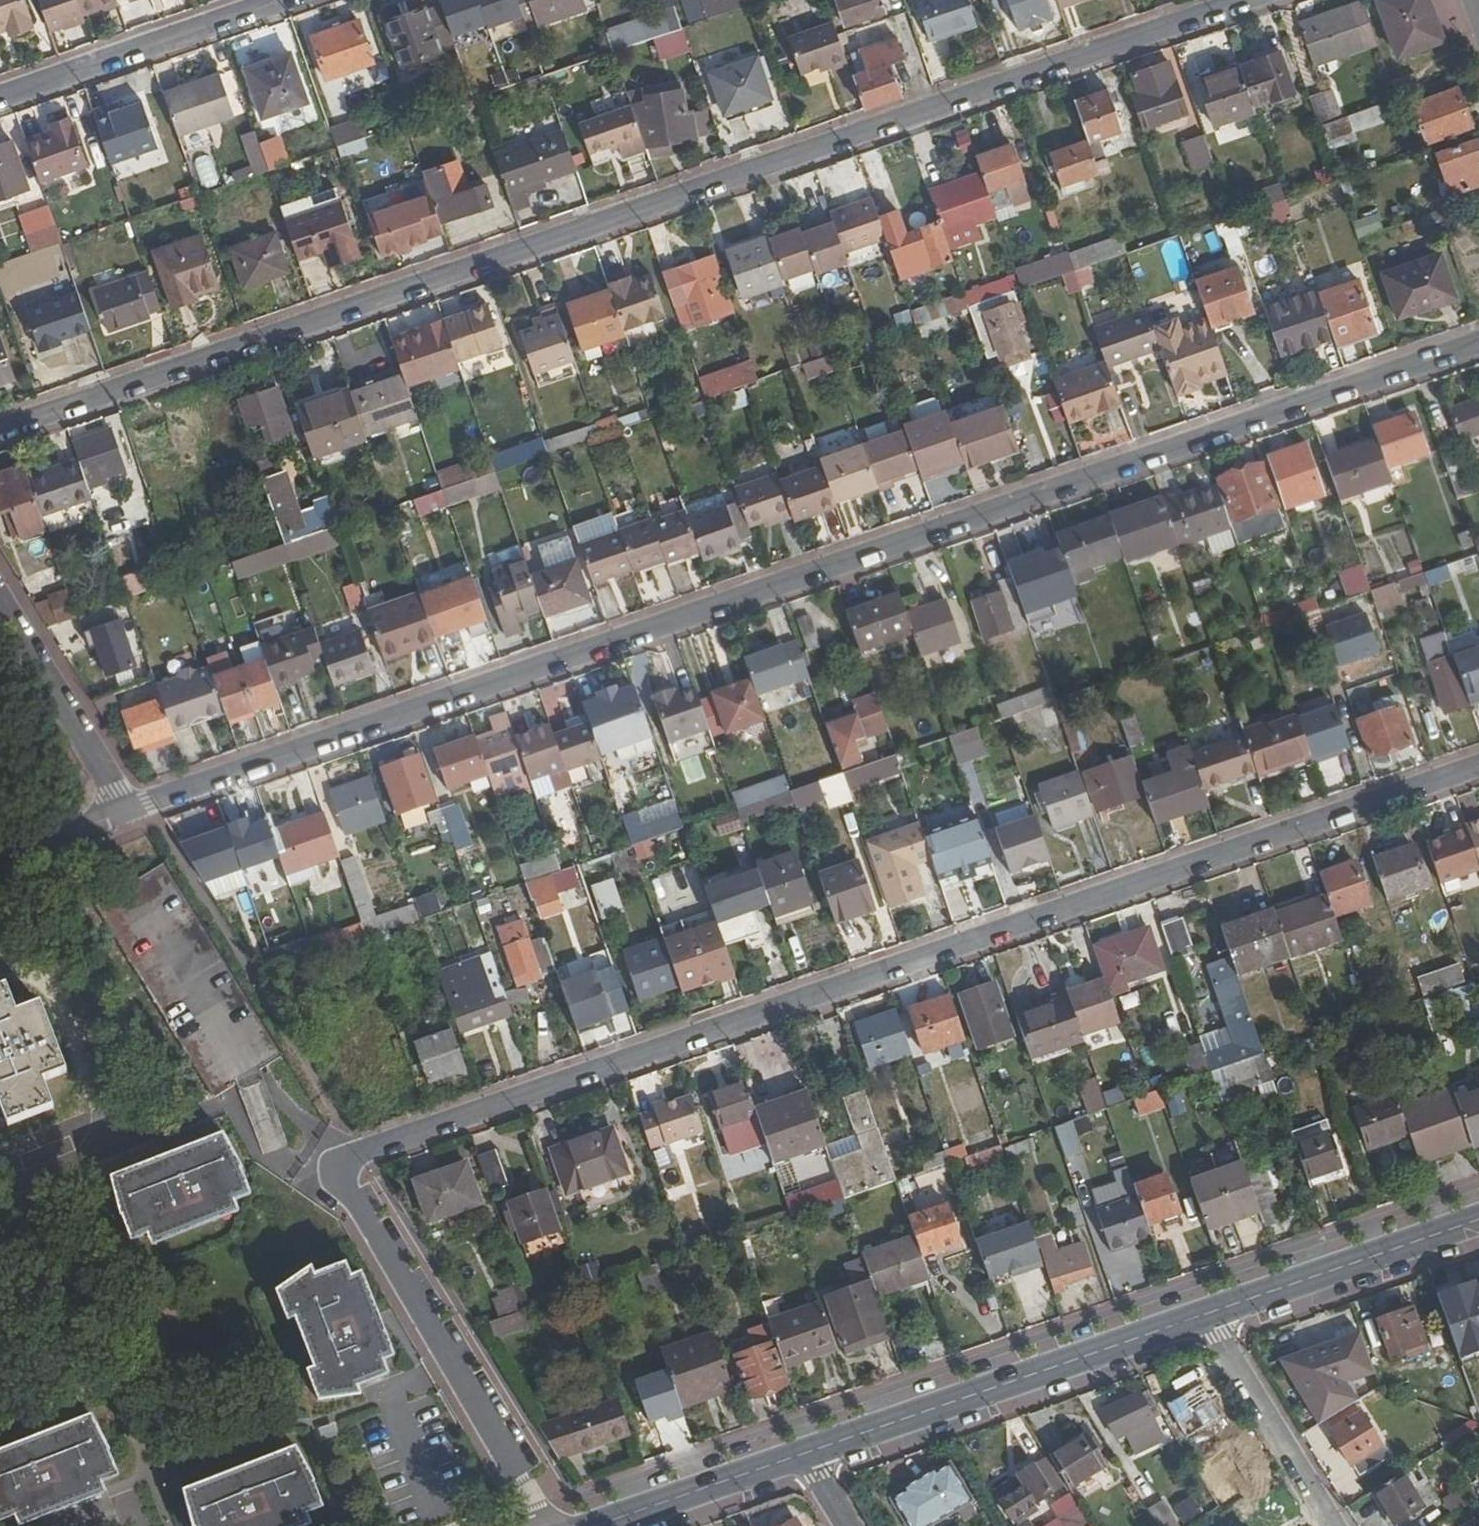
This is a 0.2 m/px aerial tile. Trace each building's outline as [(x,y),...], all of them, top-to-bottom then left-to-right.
[(7,28),(10,36),(32,28),(22,0),(0,0),(0,31),(7,28)] [(49,32),(62,27),(63,31),(84,24),(81,15),(76,0),(38,0),(49,32)] [(119,8),(116,0),(76,0),(81,15),(97,10),(99,15),(119,8)] [(534,14),(529,0),(516,0),(523,18),(534,14)] [(592,0),(529,0),(534,14),(537,22),(592,0)] [(708,18),(717,15),(712,0),(702,0),(708,18)] [(749,4),(747,0),(712,0),(717,15),(749,4)] [(845,26),(883,13),(879,0),(836,0),(845,26)] [(976,24),(968,0),(918,0),(931,39),(976,24)] [(1018,31),(1033,27),(1034,31),(1039,30),(1037,25),(1052,20),(1045,0),(1008,0),(1018,31)] [(1376,38),(1362,0),(1301,25),(1315,63),(1376,38)] [(1427,0),(1377,0),(1398,58),(1442,43),(1427,0)] [(449,33),(440,6),(424,12),(424,10),(385,23),(400,67),(439,53),(434,39),(449,33)] [(851,77),(862,111),(901,98),(891,66),(903,62),(889,19),(852,31),(866,72),(851,77)] [(357,21),(314,36),(329,79),(372,64),(357,21)] [(831,73),(847,67),(833,25),(788,40),(800,76),(817,70),(829,66),(831,73)] [(657,35),(651,37),(658,58),(686,48),(679,28),(657,35)] [(458,39),(478,98),(541,76),(537,62),(506,73),(506,74),(494,79),(480,37),(467,42),(464,36),(458,39)] [(558,36),(531,46),(537,62),(541,76),(569,66),(558,36)] [(1253,64),(1239,69),(1253,108),(1296,93),(1282,51),(1252,62),(1253,64)] [(305,103),(288,57),(245,72),(262,119),(305,103)] [(768,98),(755,59),(707,76),(723,115),(768,98)] [(1138,96),(1132,98),(1142,129),(1184,114),(1167,63),(1131,75),(1138,96)] [(819,77),(831,73),(829,66),(817,70),(819,77)] [(1213,126),(1254,112),(1253,108),(1239,69),(1199,83),(1213,126)] [(216,75),(161,95),(176,137),(232,117),(216,75)] [(1425,143),(1469,128),(1456,90),(1412,106),(1425,143)] [(644,150),(648,162),(664,160),(662,146),(669,145),(697,141),(694,115),(693,112),(684,113),(681,92),(638,99),(646,149),(644,149),(644,150)] [(1109,92),(1075,103),(1088,142),(1123,131),(1109,92)] [(1308,97),(1318,127),(1334,121),(1324,92),(1308,97)] [(108,106),(91,113),(110,165),(158,146),(143,103),(111,116),(108,106)] [(421,110),(423,117),(442,110),(440,104),(421,110)] [(644,149),(630,108),(579,126),(588,154),(606,148),(616,145),(618,152),(621,158),(644,150),(644,149)] [(442,110),(423,117),(426,127),(445,120),(442,110)] [(706,113),(694,115),(697,141),(710,139),(706,113)] [(48,123),(50,128),(68,122),(66,116),(48,123)] [(51,132),(24,142),(40,185),(84,169),(68,122),(50,128),(51,132)] [(351,123),(329,131),(335,147),(357,139),(351,123)] [(50,128),(23,137),(24,142),(51,132),(50,128)] [(492,156),(512,214),(526,209),(530,208),(526,198),(524,191),(544,184),(575,173),(561,131),(492,156)] [(253,175),(266,170),(252,133),(240,137),(253,175)] [(1213,164),(1204,136),(1188,141),(1198,169),(1213,164)] [(973,152),(968,138),(959,141),(964,155),(973,152)] [(260,143),(269,170),(282,165),(273,139),(260,143)] [(0,146),(0,199),(28,190),(11,142),(0,146)] [(1099,173),(1088,142),(1050,154),(1061,186),(1082,179),(1099,173)] [(1473,162),(1478,160),(1478,156),(1474,143),(1435,156),(1449,196),(1478,187),(1478,179),(1473,162)] [(616,145),(606,148),(608,155),(618,152),(616,145)] [(662,146),(664,160),(671,159),(669,145),(662,146)] [(975,158),(980,171),(987,192),(1023,180),(1011,145),(975,158)] [(210,154),(194,157),(200,187),(216,184),(210,154)] [(455,163),(422,174),(439,223),(439,224),(491,205),(485,186),(461,195),(458,196),(456,189),(463,186),(455,163)] [(425,241),(443,235),(439,224),(439,223),(422,174),(420,169),(405,174),(414,201),(366,217),(381,259),(426,244),(425,241)] [(980,171),(926,189),(941,234),(970,224),(995,215),(994,211),(987,192),(980,171)] [(1353,177),(1337,183),(1340,192),(1356,187),(1353,177)] [(1023,180),(987,192),(994,211),(1032,198),(1025,179),(1023,180)] [(1082,179),(1061,186),(1065,196),(1086,189),(1082,179)] [(524,191),(526,198),(547,191),(544,184),(524,191)] [(1257,196),(1261,208),(1284,199),(1280,188),(1257,196)] [(871,198),(828,213),(829,216),(842,253),(885,239),(877,217),(871,198)] [(340,201),(283,221),(297,261),(322,252),(332,248),(338,266),(360,258),(340,201)] [(512,214),(518,231),(532,226),(526,209),(512,214)] [(1351,220),(1358,237),(1382,228),(1375,210),(1351,220)] [(877,217),(885,239),(899,279),(928,269),(922,252),(916,254),(914,249),(910,251),(904,234),(896,211),(877,217)] [(800,233),(812,269),(814,274),(846,263),(842,253),(829,216),(815,221),(817,227),(810,230),(800,233)] [(808,223),(810,230),(817,227),(815,221),(808,223)] [(767,238),(781,280),(812,269),(800,233),(796,222),(781,227),(783,232),(778,234),(767,238)] [(936,224),(904,234),(910,251),(914,249),(916,254),(922,252),(928,269),(949,261),(936,224)] [(970,224),(941,234),(946,248),(975,238),(970,224)] [(26,242),(30,253),(60,243),(56,232),(26,242)] [(767,238),(766,234),(724,248),(740,294),(781,280),(767,238)] [(287,275),(274,236),(230,251),(244,289),(287,275)] [(1121,237),(1068,255),(1069,257),(1074,272),(1074,271),(1126,254),(1121,237)] [(192,293),(214,286),(198,240),(156,254),(174,307),(194,300),(192,293)] [(328,269),(338,266),(332,248),(322,252),(324,257),(328,269)] [(1452,299),(1438,256),(1382,276),(1397,318),(1452,299)] [(1069,257),(1038,268),(1043,282),(1064,275),(1065,275),(1074,272),(1069,257)] [(709,258),(661,275),(681,331),(728,314),(709,258)] [(1038,268),(1016,276),(1016,277),(1021,290),(1043,282),(1038,268)] [(1195,283),(1208,319),(1211,327),(1251,313),(1236,269),(1195,283)] [(1065,275),(1064,275),(1071,294),(1081,291),(1074,271),(1074,272),(1065,275)] [(152,318),(162,314),(148,274),(95,292),(109,333),(133,325),(131,319),(150,312),(152,318)] [(624,277),(604,284),(607,290),(620,328),(660,314),(646,274),(626,281),(624,277)] [(1016,277),(963,295),(967,308),(1021,290),(1016,277)] [(1330,333),(1332,338),(1349,332),(1352,339),(1373,332),(1356,283),(1318,296),(1330,333)] [(216,292),(214,286),(192,293),(194,300),(216,292)] [(620,328),(607,290),(566,305),(581,349),(622,335),(620,328)] [(1021,290),(967,308),(982,351),(997,346),(1000,355),(1025,347),(1016,319),(1022,317),(1016,299),(1023,297),(1021,290)] [(1264,310),(1280,356),(1332,338),(1330,333),(1318,296),(1316,292),(1264,310)] [(74,337),(91,331),(77,293),(26,311),(40,348),(44,351),(59,345),(61,341),(60,340),(73,335),(74,337)] [(945,302),(946,303),(950,314),(967,308),(963,295),(945,302)] [(911,315),(915,326),(950,314),(946,303),(911,315)] [(533,373),(573,359),(553,304),(537,310),(541,323),(535,326),(518,332),(533,373)] [(442,323),(455,361),(499,345),(485,306),(441,320),(442,323)] [(530,312),(535,326),(541,323),(537,310),(530,312)] [(1093,329),(1106,366),(1107,369),(1160,350),(1154,331),(1147,310),(1093,329)] [(133,325),(152,318),(150,312),(131,319),(133,325)] [(1178,322),(1154,331),(1160,350),(1176,396),(1199,388),(1198,384),(1196,379),(1225,369),(1211,327),(1208,319),(1180,329),(1178,322)] [(406,386),(458,369),(455,361),(442,323),(402,337),(403,339),(391,343),(402,375),(406,386)] [(903,330),(895,333),(898,340),(905,337),(903,330)] [(1332,338),(1334,345),(1352,339),(1349,332),(1332,338)] [(12,379),(0,346),(0,383),(12,379)] [(997,346),(982,351),(985,360),(1000,355),(997,346)] [(1025,347),(1000,355),(1003,366),(1029,357),(1025,347)] [(648,408),(651,417),(658,415),(701,400),(704,399),(698,381),(689,356),(636,375),(648,408)] [(810,362),(784,371),(789,385),(817,376),(812,361),(810,362)] [(1106,366),(1053,384),(1066,421),(1118,403),(1112,385),(1107,369),(1106,366)] [(698,381),(704,399),(743,386),(745,385),(739,367),(698,381)] [(1198,384),(1227,374),(1225,369),(1196,379),(1198,384)] [(416,415),(406,386),(402,375),(350,393),(363,434),(416,415)] [(291,432),(276,388),(240,401),(249,426),(260,422),(267,440),(291,432)] [(313,456),(365,437),(363,434),(350,393),(348,389),(296,408),(313,456)] [(1448,414),(1459,444),(1478,437),(1478,403),(1448,414)] [(1001,407),(949,425),(962,464),(964,469),(1016,450),(1001,407)] [(596,426),(599,435),(618,429),(651,417),(648,408),(596,426)] [(917,469),(923,484),(939,478),(937,472),(943,470),(962,464),(949,425),(944,412),(902,427),(905,433),(917,469)] [(1372,430),(1376,442),(1386,469),(1427,455),(1413,416),(1372,430)] [(544,444),(547,453),(587,439),(599,435),(596,426),(544,444)] [(113,429),(72,443),(78,459),(88,489),(107,482),(106,477),(128,469),(113,429)] [(862,448),(875,484),(917,469),(905,433),(862,448)] [(1376,442),(1323,460),(1338,502),(1391,483),(1386,469),(1376,442)] [(816,462),(818,469),(830,503),(876,488),(875,484),(862,448),(861,446),(816,462)] [(1265,461),(1283,512),(1324,498),(1305,447),(1265,461)] [(964,469),(966,475),(1019,457),(1016,450),(964,469)] [(268,457),(255,462),(279,533),(305,524),(286,471),(274,475),(268,457)] [(78,459),(26,477),(31,490),(34,499),(40,517),(92,499),(88,489),(78,459)] [(1457,464),(1445,468),(1456,502),(1469,498),(1457,464)] [(21,465),(0,472),(0,501),(30,490),(21,465)] [(1228,525),(1231,532),(1236,547),(1284,530),(1276,509),(1262,467),(1217,482),(1232,524),(1228,525)] [(789,519),(790,523),(832,509),(830,503),(818,469),(776,483),(789,519)] [(499,486),(494,472),(470,480),(475,494),(499,486)] [(734,496),(746,530),(759,525),(772,521),(774,524),(789,519),(776,483),(774,477),(732,492),(734,496)] [(1214,483),(1174,497),(1177,503),(1216,489),(1214,483)] [(1176,545),(1178,551),(1209,540),(1231,532),(1228,525),(1216,489),(1177,503),(1174,497),(1161,501),(1176,545)] [(1,510),(13,506),(33,499),(30,490),(0,501),(0,508),(1,510)] [(323,531),(337,526),(327,496),(312,501),(319,519),(323,531)] [(690,511),(707,558),(723,552),(724,556),(739,551),(736,543),(748,538),(746,530),(734,496),(690,511)] [(24,539),(45,531),(40,517),(34,499),(33,499),(13,506),(24,539)] [(1121,558),(1123,564),(1176,545),(1161,501),(1108,520),(1108,521),(1121,558)] [(12,543),(24,539),(13,506),(1,510),(12,543)] [(650,520),(631,527),(645,569),(665,562),(666,566),(699,554),(684,513),(683,511),(651,522),(650,520)] [(699,554),(701,560),(707,558),(690,511),(684,513),(699,554)] [(283,544),(323,531),(319,519),(305,524),(279,533),(283,544)] [(772,521),(759,525),(761,529),(774,524),(772,521)] [(1068,577),(1088,570),(1121,558),(1108,521),(1055,540),(1068,577)] [(631,527),(619,531),(632,570),(633,573),(645,569),(631,527)] [(619,531),(579,545),(592,584),(632,570),(619,531)] [(1231,532),(1209,540),(1212,548),(1209,549),(1212,557),(1215,558),(1217,558),(1216,556),(1236,549),(1236,547),(1231,532)] [(530,576),(524,560),(490,572),(495,587),(487,590),(504,639),(521,633),(518,624),(515,617),(524,614),(541,608),(530,576)] [(576,560),(530,576),(541,608),(544,617),(590,601),(576,560)] [(1426,584),(1449,578),(1446,565),(1423,570),(1426,584)] [(1337,575),(1346,600),(1369,592),(1360,567),(1337,575)] [(120,580),(126,599),(158,588),(151,569),(120,580)] [(1068,577),(1072,589),(1092,581),(1088,570),(1068,577)] [(1375,609),(1376,612),(1400,604),(1397,597),(1426,587),(1422,574),(1369,592),(1375,609)] [(482,603),(473,578),(425,595),(429,605),(433,603),(438,618),(452,613),(482,603)] [(969,604),(980,634),(990,630),(993,638),(1002,634),(999,627),(1009,623),(1012,632),(1024,628),(1007,582),(996,586),(998,594),(969,604)] [(362,599),(357,584),(344,588),(353,614),(366,610),(362,599)] [(48,598),(56,623),(76,617),(66,588),(46,595),(48,598)] [(366,610),(368,615),(389,608),(383,591),(362,599),(366,610)] [(434,640),(420,597),(389,608),(368,615),(383,659),(434,640)] [(897,597),(845,615),(859,655),(911,637),(903,616),(897,597)] [(32,604),(46,627),(56,623),(48,598),(32,604)] [(1260,617),(1264,629),(1316,611),(1312,598),(1260,617)] [(911,637),(919,660),(960,645),(944,601),(903,616),(911,637)] [(484,608),(482,603),(452,613),(454,618),(484,608)] [(452,613),(438,618),(444,636),(447,635),(459,631),(454,618),(452,613)] [(515,617),(518,624),(527,621),(524,614),(515,617)] [(1365,614),(1325,628),(1339,668),(1379,654),(1365,614)] [(121,615),(91,625),(108,675),(138,666),(121,615)] [(795,621),(804,647),(816,643),(807,617),(795,621)] [(312,628),(302,631),(315,667),(325,664),(319,647),(312,628)] [(990,630),(980,634),(982,641),(993,638),(990,630)] [(265,660),(274,687),(294,680),(293,675),(315,667),(302,631),(260,646),(265,660)] [(325,664),(333,687),(374,673),(360,633),(319,647),(325,664)] [(434,640),(442,661),(454,656),(447,635),(444,636),(434,640)] [(1444,715),(1468,707),(1465,699),(1450,656),(1443,635),(1419,643),(1444,715)] [(808,680),(795,643),(780,649),(778,644),(762,649),(764,654),(742,662),(749,682),(755,698),(808,680)] [(1465,699),(1478,695),(1478,649),(1474,651),(1473,648),(1450,656),(1465,699)] [(225,713),(226,717),(278,698),(274,687),(265,660),(213,677),(223,707),(225,713)] [(317,673),(315,667),(293,675),(294,680),(317,673)] [(157,687),(161,700),(172,731),(193,723),(191,718),(223,707),(213,677),(209,668),(196,673),(190,669),(181,672),(178,680),(157,687)] [(755,698),(749,682),(710,696),(724,736),(763,722),(755,698)] [(652,740),(634,688),(616,694),(615,689),(595,696),(597,701),(581,706),(589,731),(599,758),(618,751),(652,740)] [(708,731),(693,689),(673,696),(672,692),(651,699),(667,745),(708,731)] [(995,707),(999,720),(1052,702),(1047,689),(995,707)] [(1465,699),(1468,707),(1468,709),(1478,705),(1478,695),(1465,699)] [(854,716),(824,726),(840,771),(860,764),(856,750),(860,749),(858,743),(886,733),(873,696),(850,704),(854,716)] [(1375,719),(1358,725),(1371,760),(1411,746),(1395,701),(1394,697),(1370,705),(1371,709),(1375,719)] [(129,749),(135,747),(173,734),(172,731),(161,700),(118,716),(129,749)] [(1334,705),(1298,717),(1312,758),(1348,746),(1334,705)] [(193,723),(225,713),(223,707),(191,718),(193,723)] [(599,758),(589,731),(555,743),(552,733),(516,745),(506,714),(489,720),(492,731),(496,740),(477,747),(487,776),(491,788),(527,776),(536,801),(555,794),(550,780),(566,774),(567,778),(602,767),(599,758)] [(1117,719),(1127,750),(1144,744),(1133,714),(1117,719)] [(1256,776),(1256,777),(1309,759),(1295,718),(1242,737),(1256,776)] [(972,730),(946,739),(955,764),(981,755),(972,730)] [(492,731),(473,737),(474,738),(477,747),(496,740),(492,731)] [(137,754),(175,741),(173,734),(135,747),(137,754)] [(1189,755),(1202,795),(1256,776),(1242,737),(1189,755)] [(446,790),(487,776),(477,747),(474,738),(433,753),(446,790)] [(673,801),(652,740),(618,751),(641,812),(673,801)] [(1140,787),(1153,827),(1206,808),(1202,795),(1189,755),(1187,751),(1168,758),(1174,775),(1140,787)] [(894,757),(841,775),(847,792),(899,774),(894,757)] [(417,758),(381,771),(396,815),(432,802),(417,758)] [(1139,798),(1126,762),(1085,776),(1089,788),(1096,786),(1104,810),(1139,798)] [(1051,826),(1090,813),(1076,772),(1037,786),(1051,826)] [(841,775),(817,784),(822,798),(824,805),(849,796),(847,792),(841,775)] [(783,779),(746,792),(751,806),(788,794),(783,779)] [(383,819),(369,780),(329,794),(343,833),(383,819)] [(817,784),(788,794),(793,806),(793,808),(822,798),(817,784)] [(731,797),(736,812),(751,806),(746,792),(731,797)] [(793,806),(788,794),(751,806),(736,812),(740,824),(793,806)] [(440,811),(448,836),(462,831),(453,807),(440,811)] [(270,833),(284,873),(337,854),(323,814),(270,833)] [(630,848),(682,830),(678,817),(643,829),(640,818),(622,824),(630,848)] [(929,861),(937,883),(956,877),(958,884),(973,878),(971,871),(990,865),(974,818),(921,837),(929,861)] [(1034,868),(1048,863),(1033,819),(994,833),(1009,876),(1023,871),(1022,869),(1033,865),(1034,868)] [(1477,824),(1465,828),(1478,868),(1478,829),(1477,824)] [(909,868),(929,861),(921,837),(918,828),(867,846),(888,910),(920,899),(909,868)] [(1478,872),(1478,868),(1465,828),(1449,833),(1450,838),(1445,840),(1426,846),(1440,885),(1478,872)] [(233,838),(237,849),(259,842),(255,831),(233,838)] [(259,842),(237,849),(216,856),(226,886),(269,872),(259,842)] [(642,881),(630,848),(610,855),(622,888),(642,881)] [(1372,860),(1386,900),(1427,885),(1414,850),(1393,857),(1392,854),(1372,860)] [(519,867),(524,884),(562,872),(556,854),(519,867)] [(339,860),(367,939),(419,921),(413,905),(373,918),(351,856),(339,860)] [(794,856),(755,869),(767,903),(769,909),(808,895),(794,856)] [(1328,901),(1334,918),(1369,906),(1355,864),(1319,876),(1326,896),(1328,901)] [(858,865),(818,879),(831,915),(857,906),(861,917),(875,913),(858,865)] [(143,887),(165,878),(160,866),(138,875),(143,887)] [(755,869),(706,884),(718,920),(767,903),(755,869)] [(611,882),(594,888),(605,917),(621,911),(611,882)] [(554,892),(548,895),(545,886),(532,890),(541,918),(561,911),(554,892)] [(445,908),(439,889),(413,896),(419,915),(445,908)] [(808,895),(769,909),(772,918),(811,905),(808,895)] [(1288,960),(1342,941),(1334,918),(1328,901),(1274,920),(1287,956),(1288,960)] [(469,903),(449,910),(453,921),(473,914),(469,903)] [(831,915),(835,927),(861,917),(857,906),(831,915)] [(1271,910),(1219,928),(1235,974),(1287,956),(1274,920),(1272,913),(1271,910)] [(436,915),(419,921),(423,932),(440,926),(436,915)] [(714,918),(662,936),(680,991),(733,973),(714,918)] [(1181,919),(1159,926),(1172,962),(1193,954),(1181,919)] [(505,948),(524,942),(519,928),(500,934),(505,948)] [(1109,987),(1161,971),(1147,930),(1096,948),(1109,987)] [(554,971),(543,938),(527,944),(526,941),(524,942),(505,948),(504,949),(517,984),(554,971)] [(251,961),(261,976),(313,958),(307,941),(251,961)] [(645,963),(657,959),(653,946),(641,950),(645,963)] [(668,990),(657,959),(645,963),(641,950),(633,953),(636,961),(625,965),(637,1001),(668,990)] [(437,974),(454,1022),(506,1003),(490,956),(437,974)] [(1434,982),(1420,987),(1424,996),(1463,983),(1458,968),(1432,977),(1434,982)] [(574,1030),(600,1021),(610,1018),(595,974),(559,986),(574,1030)] [(1262,1056),(1263,1055),(1236,977),(1213,986),(1228,1031),(1233,1047),(1224,1050),(1205,1057),(1210,1073),(1251,1059),(1262,1056)] [(1118,1021),(1103,981),(1066,994),(1080,1034),(1118,1021)] [(969,1025),(1002,1014),(992,985),(959,996),(969,1025)] [(10,1126),(52,1109),(42,1083),(62,1075),(35,1006),(16,1013),(6,986),(0,989),(0,1102),(10,1126)] [(1080,1034),(1066,994),(1065,992),(1050,998),(1052,1002),(1053,1007),(1038,1012),(1036,1007),(1014,1015),(1029,1059),(1082,1041),(1080,1034)] [(964,1041),(949,998),(909,1012),(924,1055),(964,1041)] [(1053,1007),(1052,1002),(1036,1007),(1038,1012),(1053,1007)] [(35,1006),(62,1075),(69,1073),(41,1003),(35,1006)] [(454,1022),(459,1036),(511,1018),(506,1003),(454,1022)] [(868,1065),(909,1051),(896,1014),(855,1028),(868,1065)] [(1011,1037),(1002,1014),(969,1025),(978,1049),(1011,1037)] [(446,1017),(424,1024),(430,1040),(415,1045),(429,1085),(465,1073),(446,1017)] [(574,1030),(577,1037),(602,1028),(600,1021),(574,1030)] [(1219,1033),(1224,1050),(1233,1047),(1228,1031),(1219,1033)] [(1205,1057),(1201,1046),(1185,1052),(1194,1079),(1210,1073),(1205,1057)] [(1262,1056),(1251,1059),(1255,1071),(1266,1067),(1262,1056)] [(1251,1059),(1210,1073),(1219,1099),(1232,1095),(1228,1085),(1257,1075),(1255,1071),(1251,1059)] [(1228,1085),(1232,1095),(1260,1085),(1257,1075),(1228,1085)] [(1106,1109),(1096,1079),(1080,1085),(1090,1115),(1105,1109),(1106,1109)] [(752,1108),(744,1084),(708,1096),(719,1127),(755,1115),(752,1108)] [(752,1108),(755,1115),(807,1097),(805,1090),(752,1108)] [(1057,1126),(1077,1119),(1067,1090),(1047,1097),(1057,1126)] [(1472,1147),(1478,1145),(1478,1090),(1454,1098),(1471,1145),(1472,1147)] [(837,1184),(843,1200),(895,1182),(864,1091),(841,1099),(854,1136),(861,1157),(831,1167),(837,1184)] [(1409,1134),(1420,1163),(1471,1145),(1454,1098),(1452,1091),(1401,1109),(1409,1134)] [(1157,1092),(1149,1094),(1132,1100),(1137,1116),(1163,1107),(1157,1092)] [(652,1110),(637,1115),(649,1149),(701,1130),(690,1097),(668,1105),(652,1110)] [(755,1115),(771,1162),(823,1144),(807,1097),(755,1115)] [(1368,1149),(1409,1134),(1401,1109),(1396,1097),(1355,1111),(1368,1149)] [(649,1104),(652,1110),(668,1105),(665,1098),(649,1104)] [(1092,1132),(1086,1116),(1077,1119),(1057,1126),(1053,1127),(1069,1172),(1086,1166),(1076,1138),(1092,1132)] [(1295,1147),(1329,1135),(1324,1122),(1290,1134),(1295,1147)] [(184,1149),(187,1158),(153,1171),(150,1162),(107,1178),(121,1216),(126,1214),(132,1230),(144,1226),(149,1239),(238,1206),(233,1193),(243,1189),(236,1170),(242,1168),(229,1132),(184,1149)] [(601,1149),(614,1144),(610,1132),(597,1137),(601,1149)] [(1295,1147),(1307,1180),(1340,1168),(1329,1135),(1295,1147)] [(824,1146),(831,1167),(861,1157),(854,1136),(824,1146)] [(625,1174),(614,1144),(601,1149),(597,1137),(552,1152),(567,1194),(625,1174)] [(1008,1158),(1032,1149),(1028,1137),(1004,1146),(1008,1158)] [(1000,1146),(964,1158),(968,1168),(1004,1156),(1000,1146)] [(1236,1148),(1183,1166),(1189,1182),(1242,1164),(1236,1148)] [(820,1149),(792,1156),(797,1180),(826,1173),(820,1149)] [(493,1151),(476,1157),(488,1192),(505,1186),(493,1151)] [(480,1204),(465,1163),(414,1180),(428,1222),(480,1204)] [(1242,1164),(1189,1182),(1207,1233),(1259,1215),(1254,1198),(1242,1164)] [(1165,1179),(1133,1189),(1136,1197),(1146,1225),(1177,1215),(1165,1179)] [(785,1202),(791,1218),(818,1209),(843,1200),(837,1184),(785,1202)] [(561,1231),(546,1189),(506,1203),(508,1210),(502,1212),(509,1233),(515,1231),(520,1245),(561,1231)] [(1254,1198),(1259,1215),(1264,1227),(1280,1222),(1270,1192),(1254,1198)] [(907,1196),(901,1198),(905,1209),(911,1207),(907,1196)] [(1146,1225),(1136,1197),(1095,1211),(1109,1254),(1151,1239),(1146,1225)] [(843,1200),(818,1209),(823,1224),(848,1216),(843,1200)] [(908,1220),(914,1236),(922,1258),(959,1245),(946,1207),(908,1220)] [(974,1238),(987,1275),(1010,1267),(1022,1263),(1024,1268),(1041,1262),(1036,1249),(1034,1243),(1026,1220),(974,1238)] [(914,1236),(862,1254),(868,1273),(874,1289),(875,1291),(927,1273),(922,1258),(914,1236)] [(1034,1243),(1036,1249),(1039,1249),(1052,1288),(1091,1275),(1080,1245),(1051,1255),(1048,1248),(1053,1247),(1050,1238),(1034,1243)] [(345,1283),(338,1263),(315,1273),(311,1264),(276,1289),(288,1319),(294,1317),(313,1367),(308,1369),(319,1399),(361,1395),(358,1386),(381,1378),(374,1359),(386,1355),(358,1279),(345,1283)] [(1022,1263),(1010,1267),(1012,1272),(1024,1268),(1022,1263)] [(874,1289),(868,1273),(859,1276),(865,1292),(874,1289)] [(877,1297),(929,1279),(927,1273),(875,1291),(876,1295),(877,1297)] [(658,1278),(642,1283),(647,1299),(663,1293),(658,1278)] [(1440,1298),(1461,1359),(1478,1353),(1478,1284),(1440,1298)] [(844,1348),(889,1332),(877,1297),(876,1295),(863,1300),(866,1310),(860,1312),(862,1318),(836,1327),(844,1348)] [(821,1304),(768,1323),(769,1327),(776,1345),(784,1368),(837,1350),(821,1304)] [(1389,1356),(1424,1345),(1412,1309),(1404,1312),(1402,1307),(1378,1316),(1380,1321),(1377,1322),(1389,1356)] [(498,1319),(489,1322),(495,1340),(523,1330),(518,1315),(500,1322),(498,1319)] [(776,1345),(769,1327),(755,1332),(761,1350),(772,1346),(776,1345)] [(1361,1331),(1286,1357),(1325,1420),(1357,1401),(1340,1383),(1375,1372),(1361,1331)] [(712,1333),(660,1351),(680,1407),(732,1389),(712,1333)] [(772,1346),(761,1350),(735,1359),(749,1400),(787,1387),(772,1346)] [(1196,1387),(1190,1378),(1170,1390),(1176,1400),(1164,1407),(1184,1439),(1218,1419),(1198,1386),(1196,1387)] [(1132,1455),(1158,1443),(1138,1394),(1101,1411),(1113,1440),(1123,1434),(1132,1455)] [(538,1426),(558,1460),(632,1435),(619,1400),(538,1426)] [(93,1414),(0,1450),(0,1502),(3,1511),(18,1507),(23,1519),(102,1489),(97,1475),(111,1470),(105,1451),(112,1448),(93,1414)] [(1379,1447),(1359,1415),(1328,1434),(1348,1467),(1360,1459),(1364,1465),(1376,1457),(1372,1451),(1379,1447)] [(1084,1438),(1048,1461),(1064,1487),(1066,1491),(1103,1469),(1084,1438)] [(297,1447),(182,1491),(192,1525),(298,1525),(306,1523),(301,1511),(317,1505),(310,1486),(316,1484),(297,1447)] [(1048,1461),(1046,1458),(1031,1467),(1050,1496),(1064,1487),(1048,1461)] [(1050,1496),(1031,1467),(1015,1477),(1016,1478),(1023,1490),(999,1504),(1013,1525),(1018,1523),(1015,1518),(1050,1496)] [(934,1472),(911,1486),(934,1524),(968,1502),(947,1468),(936,1475),(934,1472)] [(1413,1468),(1373,1493),(1394,1525),(1396,1525),(1421,1511),(1408,1491),(1422,1482),(1413,1468)] [(1023,1490),(1016,1478),(992,1493),(999,1504),(1023,1490)] [(1475,1479),(1440,1502),(1450,1518),(1478,1500),(1478,1486),(1475,1479)] [(911,1486),(901,1492),(903,1495),(892,1501),(908,1525),(931,1525),(934,1524),(911,1486)] [(1373,1493),(1368,1496),(1387,1525),(1394,1525),(1373,1493)] [(1179,1522),(1200,1513),(1193,1495),(1172,1504),(1179,1522)] [(1149,1515),(1156,1525),(1177,1525),(1164,1505),(1149,1515)] [(1044,1521),(1038,1511),(1029,1516),(1030,1518),(1021,1524),(1023,1525),(1036,1525),(1044,1521)] [(1067,1525),(1087,1525),(1080,1513),(1065,1522),(1067,1525)]
